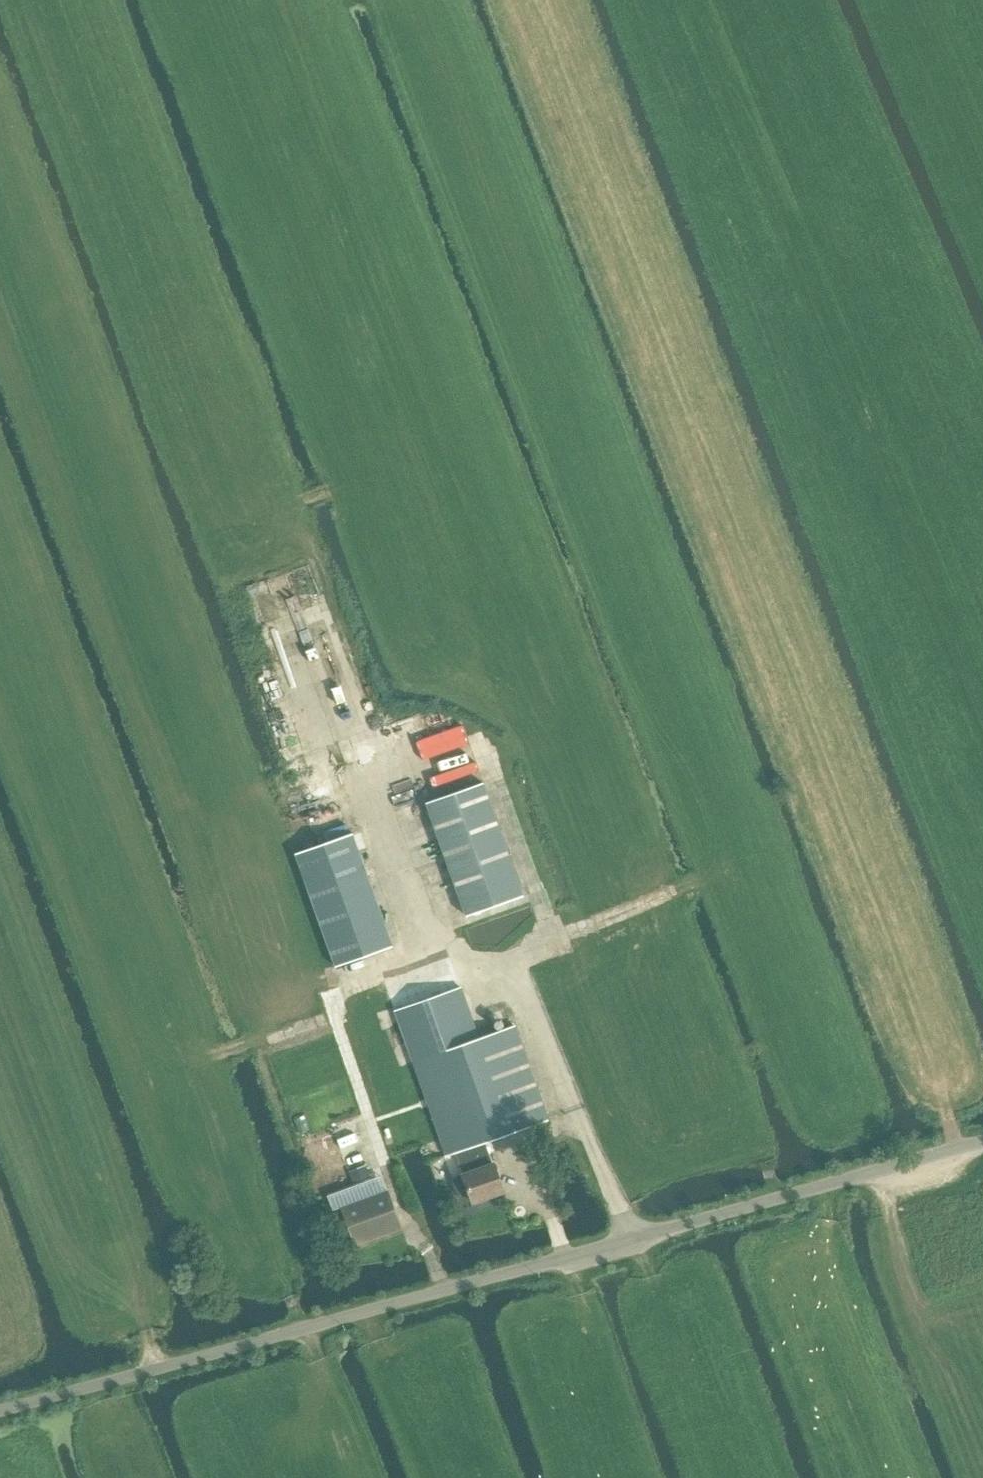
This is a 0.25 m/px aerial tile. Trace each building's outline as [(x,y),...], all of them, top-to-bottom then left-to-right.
[(483,782),(426,802),(466,916),(523,896),(483,782)] [(393,947),(352,833),(296,853),(336,967),(393,947)] [(515,1027),(479,1039),(461,987),(395,1011),(446,1155),(455,1151),(463,1174),(451,1179),(458,1198),(470,1194),(473,1202),(477,1201),(478,1203),(488,1200),(487,1197),(504,1191),(493,1163),(485,1166),(477,1144),(548,1118),(515,1027)] [(365,1165),(349,1171),(354,1182),(369,1177),(365,1165)] [(342,1207),(355,1245),(401,1228),(387,1190),(342,1207)]
